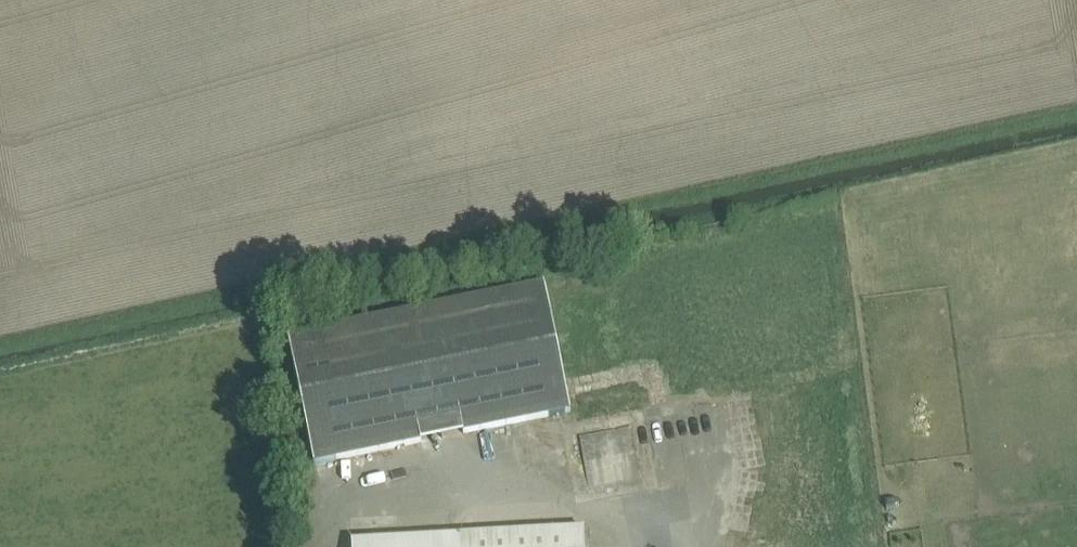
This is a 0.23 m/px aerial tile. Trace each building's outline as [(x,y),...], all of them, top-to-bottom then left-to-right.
[(314,466),(569,414),(543,284),(287,336),(314,466)] [(635,427),(584,429),(586,480),(637,478),(635,427)] [(743,491),(743,502),(761,502),(761,491),(743,491)] [(352,542),(352,546),(586,546),(585,529),(463,535),(429,537),(411,538),(352,542)]
